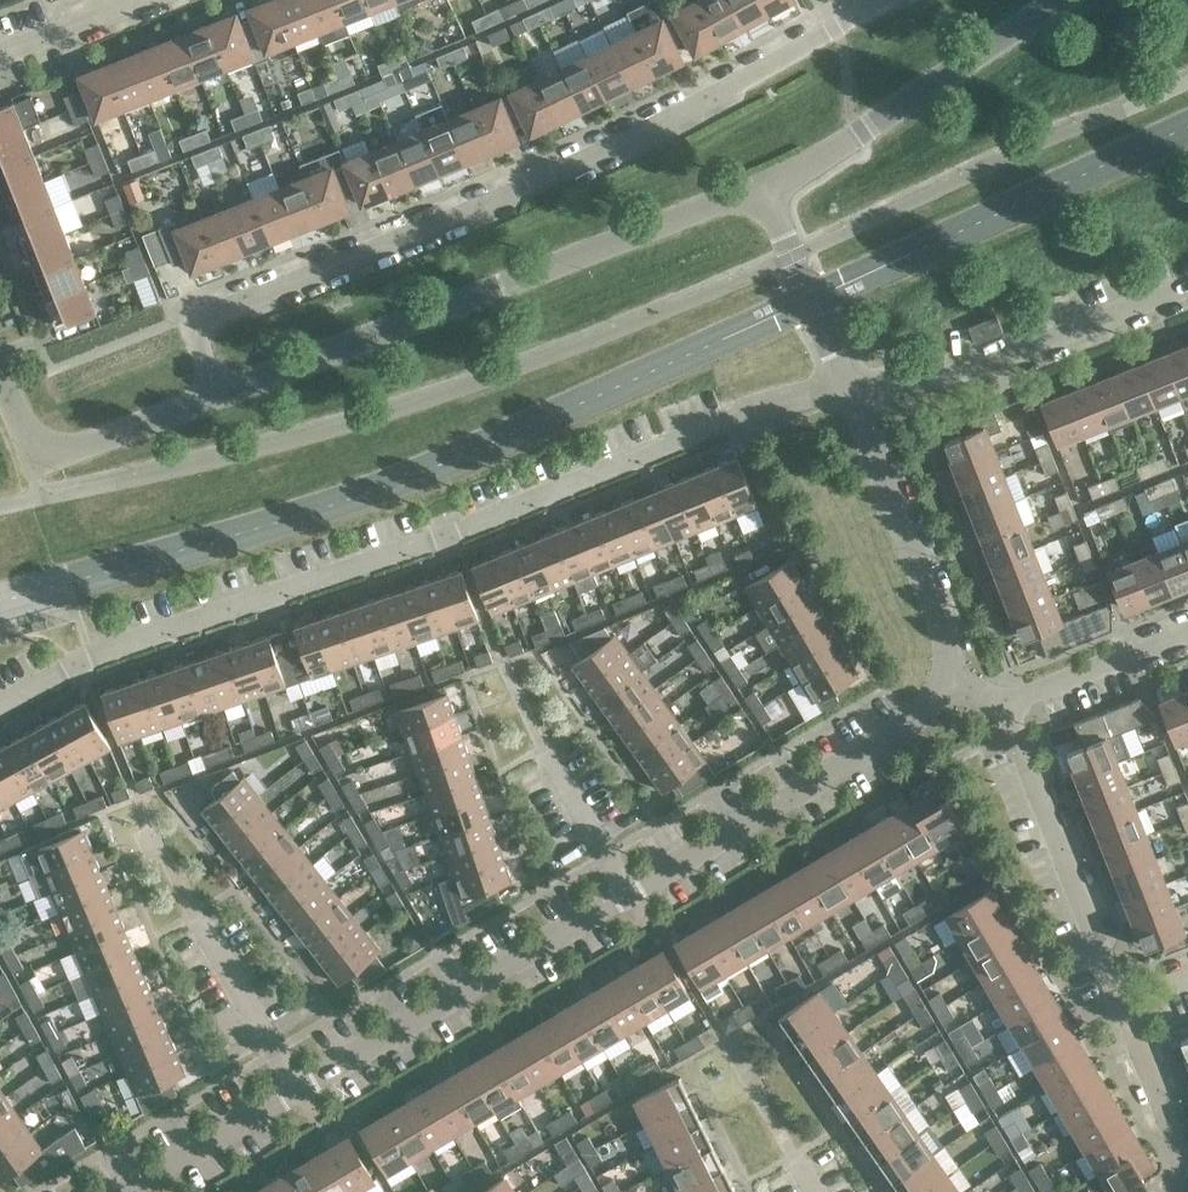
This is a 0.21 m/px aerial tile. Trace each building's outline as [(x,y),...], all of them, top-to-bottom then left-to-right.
[(277,0),(270,0),(249,8),(254,20),(240,26),(252,56),(251,56),(254,63),(270,57),(267,50),(293,40),(277,0)] [(306,0),(277,0),(293,40),(318,30),(306,0)] [(344,20),(336,0),(306,0),(318,30),(324,43),(349,33),(344,20)] [(366,0),(336,0),(344,20),(370,9),(366,0)] [(370,9),(394,0),(366,0),(370,9)] [(400,10),(419,0),(396,0),(400,10)] [(636,32),(656,72),(682,60),(676,48),(689,42),(689,41),(673,13),(674,13),(670,6),(669,7),(666,0),(650,0),(627,13),(636,32)] [(674,13),(673,13),(689,41),(689,42),(695,53),(720,39),(698,0),(697,0),(674,13)] [(730,0),(698,0),(720,39),(744,26),(730,0)] [(761,0),(730,0),(744,26),(768,12),(761,0)] [(768,12),(790,0),(761,0),(768,12)] [(554,17),(549,6),(536,12),(541,23),(554,17)] [(498,8),(485,14),(490,25),(503,19),(498,8)] [(541,23),(536,12),(522,18),(527,29),(541,23)] [(235,14),(209,24),(225,67),(251,56),(252,56),(240,26),(235,14)] [(490,25),(485,14),(472,20),(477,31),(490,25)] [(225,67),(209,24),(183,35),(200,77),(225,67)] [(487,35),(492,46),(510,37),(505,26),(487,35)] [(656,72),(636,32),(611,44),(631,84),(656,72)] [(200,77),(183,35),(157,45),(174,87),(200,77)] [(429,41),(422,38),(413,42),(419,56),(433,50),(429,41)] [(631,84),(611,44),(586,56),(606,97),(631,84)] [(174,87),(157,45),(132,55),(148,97),(174,87)] [(467,57),(463,46),(449,51),(454,62),(467,57)] [(454,62),(449,51),(436,57),(440,68),(454,62)] [(405,53),(391,58),(396,70),(409,64),(405,53)] [(148,97),(132,55),(106,65),(123,107),(148,97)] [(606,97),(586,56),(561,68),(581,109),(606,97)] [(396,70),(391,58),(378,64),(383,75),(396,70)] [(414,75),(409,64),(396,70),(401,81),(414,75)] [(123,107),(106,65),(79,76),(96,118),(123,107)] [(581,109),(561,68),(537,80),(556,121),(581,109)] [(401,81),(396,70),(383,75),(387,87),(401,81)] [(350,71),(337,77),(341,88),(355,83),(350,71)] [(341,88),(337,77),(323,82),(328,93),(341,88)] [(556,121),(537,80),(512,92),(509,86),(496,91),(499,98),(512,128),(525,122),(531,133),(556,121)] [(298,92),(302,104),(316,98),(311,87),(298,92)] [(365,99),(361,88),(348,94),(352,105),(365,99)] [(83,105),(78,91),(64,97),(69,111),(83,105)] [(352,105),(348,94),(334,99),(338,110),(352,105)] [(23,129),(41,122),(31,97),(14,103),(13,102),(0,107),(0,138),(23,129)] [(289,98),(281,101),(283,108),(291,105),(289,98)] [(499,98),(473,109),(491,150),(517,139),(512,128),(499,98)] [(331,101),(322,105),(333,133),(343,129),(331,101)] [(89,119),(83,105),(69,111),(75,125),(89,119)] [(257,108),(244,114),(248,125),(262,119),(257,108)] [(491,150),(473,109),(448,119),(465,161),(491,150)] [(248,125),(244,114),(230,119),(235,130),(248,125)] [(465,161),(448,119),(422,130),(439,172),(465,161)] [(274,136),(270,124),(256,130),(260,141),(274,136)] [(206,128),(193,134),(197,145),(210,140),(206,128)] [(23,129),(0,138),(0,168),(34,155),(23,129)] [(260,141),(256,130),(243,135),(247,146),(260,141)] [(439,172),(422,130),(397,140),(414,182),(439,172)] [(197,145),(193,134),(179,139),(183,150),(197,145)] [(414,182),(397,140),(371,151),(388,193),(414,182)] [(104,157),(98,143),(84,148),(90,162),(104,157)] [(223,156),(218,145),(205,150),(209,161),(223,156)] [(155,149),(141,154),(146,165),(159,160),(155,149)] [(209,161),(205,150),(191,155),(196,167),(209,161)] [(371,151),(345,162),(357,192),(362,204),(388,193),(371,151)] [(146,165),(141,154),(128,160),(132,171),(146,165)] [(34,155),(0,168),(0,184),(1,187),(0,187),(0,197),(0,198),(44,180),(34,155)] [(330,168),(305,178),(321,220),(348,209),(343,197),(357,192),(345,162),(343,155),(328,161),(330,168)] [(109,171),(104,157),(90,162),(95,176),(109,171)] [(321,220),(305,178),(279,188),(296,230),(321,220)] [(54,206),(44,180),(0,198),(4,207),(8,205),(15,222),(54,206)] [(143,197),(136,180),(125,184),(132,201),(143,197)] [(296,230),(279,188),(253,198),(270,240),(296,230)] [(124,208),(118,194),(104,200),(110,214),(124,208)] [(270,240),(253,198),(228,208),(244,250),(270,240)] [(64,232),(54,206),(15,222),(22,238),(17,240),(20,249),(64,232)] [(129,222),(124,208),(110,214),(116,228),(129,222)] [(244,250),(228,208),(202,218),(219,260),(244,250)] [(219,260),(202,218),(176,228),(173,222),(158,228),(173,265),(187,259),(192,271),(219,260)] [(74,257),(64,232),(20,249),(24,258),(29,256),(35,273),(74,257)] [(144,260),(139,245),(125,251),(130,265),(144,260)] [(84,283),(74,257),(35,273),(42,290),(37,292),(41,300),(84,283)] [(150,274),(144,260),(130,265),(136,279),(150,274)] [(95,310),(84,283),(41,300),(44,309),(49,308),(56,326),(95,310)] [(968,326),(975,342),(1003,331),(996,315),(968,326)] [(1164,355),(1180,395),(1187,391),(1187,345),(1164,355)] [(1180,395),(1164,355),(1139,364),(1155,404),(1180,395)] [(1155,404),(1139,364),(1115,374),(1131,414),(1155,404)] [(1131,414),(1115,374),(1091,384),(1107,424),(1131,414)] [(1107,424),(1091,384),(1066,393),(1082,433),(1107,424)] [(1082,433),(1066,393),(1041,403),(1057,443),(1082,433)] [(1001,428),(994,409),(956,424),(960,435),(944,442),(954,467),(994,451),(987,434),(1001,428)] [(1039,420),(1026,425),(1029,434),(1042,429),(1039,420)] [(1052,456),(1047,443),(1035,448),(1040,461),(1052,456)] [(1003,476),(994,451),(954,467),(964,491),(1003,476)] [(1058,470),(1052,456),(1040,461),(1045,475),(1058,470)] [(1163,456),(1150,461),(1155,474),(1168,468),(1163,456)] [(737,457),(716,466),(736,514),(757,506),(737,457)] [(1155,474),(1150,461),(1136,467),(1141,479),(1155,474)] [(736,514),(716,466),(696,474),(715,523),(736,514)] [(715,523),(696,474),(675,482),(695,531),(715,523)] [(1115,475),(1101,481),(1106,493),(1119,488),(1115,475)] [(1013,500),(1003,476),(964,491),(973,516),(1013,500)] [(1176,489),(1171,477),(1158,482),(1163,494),(1176,489)] [(1106,493),(1101,481),(1087,486),(1092,498),(1106,493)] [(695,531),(675,482),(655,491),(675,539),(695,531)] [(1163,494),(1158,482),(1144,487),(1149,500),(1163,494)] [(675,539),(655,491),(635,499),(655,547),(675,539)] [(1072,505),(1066,491),(1054,496),(1059,510),(1072,505)] [(1128,508),(1123,496),(1109,501),(1114,514),(1128,508)] [(655,547),(635,499),(615,507),(635,556),(655,547)] [(1023,524),(1013,500),(973,516),(983,540),(1023,524)] [(1114,514),(1109,501),(1095,507),(1100,519),(1114,514)] [(1077,519),(1072,505),(1059,510),(1065,524),(1077,519)] [(635,556),(615,507),(594,516),(614,564),(635,556)] [(614,564),(594,516),(574,524),(594,572),(614,564)] [(598,583),(594,572),(574,524),(554,532),(573,581),(578,591),(598,583)] [(1032,549),(1023,524),(983,540),(992,564),(1032,549)] [(774,536),(778,547),(793,541),(787,531),(774,536)] [(573,581),(554,532),(533,540),(553,589),(573,581)] [(553,589),(533,540),(513,549),(533,597),(553,589)] [(1091,554),(1086,540),(1073,545),(1078,559),(1091,554)] [(1181,542),(1157,551),(1173,591),(1187,585),(1187,558),(1181,542)] [(734,553),(739,563),(753,557),(749,547),(734,553)] [(533,597),(513,549),(493,557),(513,605),(533,597)] [(1042,573),(1032,549),(992,564),(1002,589),(1042,573)] [(1173,591),(1157,551),(1133,561),(1149,601),(1173,591)] [(1096,567),(1091,554),(1078,559),(1084,572),(1096,567)] [(513,605),(493,557),(472,566),(492,614),(513,605)] [(723,557),(709,563),(713,574),(728,568),(723,557)] [(745,587),(757,606),(802,580),(790,560),(745,587)] [(1149,601),(1133,561),(1107,571),(1123,611),(1149,601)] [(713,574),(709,563),(694,569),(698,580),(713,574)] [(478,620),(461,570),(440,578),(457,627),(478,620)] [(1052,597),(1042,573),(1002,589),(1012,613),(1052,597)] [(683,574),(668,580),(673,590),(687,585),(683,574)] [(457,627),(440,578),(419,585),(436,634),(457,627)] [(673,590),(668,580),(654,586),(658,596),(673,590)] [(813,598),(802,580),(757,606),(768,625),(813,598)] [(1100,582),(1071,593),(1078,610),(1107,599),(1100,582)] [(436,634),(419,585),(398,592),(415,641),(436,634)] [(642,590),(627,596),(632,607),(646,601),(642,590)] [(415,641),(398,592),(378,599),(395,648),(415,641)] [(632,607),(627,596),(613,602),(617,613),(632,607)] [(1061,622),(1052,597),(1012,613),(1022,639),(1038,632),(1061,622)] [(824,617),(813,598),(768,625),(755,633),(766,651),(779,644),(824,617)] [(395,648),(378,599),(357,606),(374,655),(395,648)] [(681,615),(673,601),(663,608),(672,621),(681,615)] [(1113,609),(1110,602),(1061,622),(1038,632),(1047,654),(1112,629),(1111,610),(1113,609)] [(374,655),(357,606),(336,613),(353,663),(374,655)] [(601,607),(587,613),(591,624),(606,618),(601,607)] [(353,663),(336,613),(316,620),(333,670),(353,663)] [(591,624),(587,613),(572,619),(576,630),(591,624)] [(689,627),(681,615),(672,621),(680,633),(689,627)] [(835,636),(824,617),(779,644),(790,663),(835,636)] [(707,619),(697,625),(705,638),(715,631),(707,619)] [(333,670),(316,620),(294,627),(299,642),(286,646),(296,673),(308,669),(311,677),(333,670)] [(560,624),(546,630),(550,640),(565,634),(560,624)] [(572,664),(586,683),(628,652),(615,634),(611,636),(604,626),(590,637),(586,640),(583,644),(584,649),(587,654),(572,664)] [(550,640),(546,630),(531,636),(536,646),(550,640)] [(723,643),(715,631),(705,638),(713,650),(723,643)] [(269,636),(247,643),(264,693),(286,685),(283,678),(296,673),(286,646),(274,650),(269,636)] [(846,655),(835,636),(790,663),(801,681),(846,655)] [(705,651),(697,639),(688,646),(696,658),(705,651)] [(520,640),(504,645),(509,656),(523,651),(520,640)] [(264,693),(247,643),(227,650),(244,700),(264,693)] [(244,700),(227,650),(206,657),(223,707),(244,700)] [(492,661),(489,650),(474,655),(478,666),(492,661)] [(713,663),(705,651),(696,658),(704,670),(713,663)] [(641,670),(628,652),(586,683),(599,701),(641,670)] [(858,675),(846,655),(801,681),(813,701),(817,699),(823,709),(838,700),(842,697),(845,693),(845,688),(842,684),(858,675)] [(731,656),(721,662),(729,674),(739,668),(731,656)] [(223,707),(206,657),(185,664),(202,714),(223,707)] [(461,660),(446,665),(450,676),(465,671),(461,660)] [(202,714),(185,664),(165,672),(182,721),(202,714)] [(450,676),(446,665),(431,670),(435,681),(450,676)] [(747,680),(739,668),(729,674),(737,686),(747,680)] [(654,688),(641,670),(599,701),(611,718),(654,688)] [(182,721),(165,672),(144,679),(161,728),(182,721)] [(420,674),(405,679),(409,690),(424,685),(420,674)] [(729,688),(721,676),(712,682),(720,694),(729,688)] [(161,728),(144,679),(123,686),(140,735),(161,728)] [(409,690),(405,679),(390,684),(394,695),(409,690)] [(140,735),(123,686),(102,693),(119,743),(140,735)] [(378,688),(363,694),(368,705),(382,699),(378,688)] [(667,706),(654,688),(611,718),(624,736),(667,706)] [(737,700),(729,688),(720,694),(728,706),(737,700)] [(755,692),(745,698),(753,711),(763,704),(755,692)] [(1185,692),(1159,702),(1175,742),(1187,737),(1187,701),(1185,692)] [(397,709),(404,731),(454,714),(446,693),(397,709)] [(368,705),(363,694),(349,700),(353,711),(368,705)] [(1151,711),(1139,697),(1074,723),(1082,745),(1107,737),(1156,718),(1153,710),(1151,711)] [(85,702),(65,713),(90,759),(110,748),(85,702)] [(772,718),(763,704),(753,711),(762,724),(772,718)] [(679,723),(667,706),(624,736),(637,754),(679,723)] [(328,707),(309,713),(313,725),(332,719),(328,707)] [(90,759),(65,713),(46,723),(71,769),(90,759)] [(309,713),(291,719),(295,731),(313,725),(309,713)] [(461,735),(454,714),(404,731),(411,752),(461,735)] [(71,769),(46,723),(27,734),(52,780),(71,769)] [(692,741),(679,723),(637,754),(649,772),(692,741)] [(270,729),(256,735),(260,746),(274,740),(270,729)] [(52,780),(27,734),(8,744),(33,790),(52,780)] [(260,746),(256,735),(241,741),(245,752),(260,746)] [(468,756),(461,735),(411,752),(418,773),(468,756)] [(1116,761),(1107,737),(1082,745),(1066,751),(1076,777),(1116,761)] [(314,753),(305,739),(295,745),(304,759),(314,753)] [(705,760),(692,741),(649,772),(663,790),(675,782),(683,793),(710,776),(701,763),(705,760)] [(329,742),(319,748),(327,760),(337,754),(329,742)] [(8,744),(0,749),(0,776),(14,801),(33,790),(8,744)] [(230,745),(215,750),(219,761),(234,756),(230,745)] [(219,761),(215,750),(200,756),(204,767),(219,761)] [(1175,766),(1170,752),(1157,757),(1162,771),(1175,766)] [(321,765),(314,753),(304,759),(311,771),(321,765)] [(344,767),(337,754),(327,760),(334,773),(344,767)] [(475,776),(468,756),(418,773),(425,793),(475,776)] [(189,760),(174,766),(178,777),(193,771),(189,760)] [(1126,785),(1116,761),(1076,777),(1086,801),(1126,785)] [(178,777),(174,766),(159,772),(163,783),(178,777)] [(1180,780),(1175,766),(1162,771),(1168,784),(1180,780)] [(202,809),(217,827),(258,795),(243,777),(240,779),(233,770),(218,781),(215,784),(212,789),(214,794),(217,798),(202,809)] [(0,776),(0,808),(14,801),(0,776)] [(149,776),(135,782),(139,792),(154,786),(149,776)] [(482,797),(475,776),(425,793),(432,814),(482,797)] [(336,791),(329,778),(319,784),(326,796),(336,791)] [(352,780),(342,786),(349,799),(359,793),(352,780)] [(130,796),(126,785),(111,791),(116,802),(130,796)] [(1136,810),(1126,785),(1086,801),(1096,825),(1136,810)] [(344,803),(336,791),(326,796),(333,809),(344,803)] [(367,805),(359,793),(349,799),(357,811),(367,805)] [(929,793),(912,803),(936,845),(963,829),(946,799),(944,800),(937,805),(929,793)] [(103,795),(88,800),(92,811),(107,805),(103,795)] [(271,812),(258,795),(217,827),(230,844),(271,812)] [(489,818),(482,797),(432,814),(439,834),(489,818)] [(92,811),(88,800),(73,806),(78,817),(92,811)] [(1176,806),(1182,820),(1187,817),(1187,801),(1176,806)] [(936,845),(912,803),(891,816),(915,857),(936,845)] [(1145,834),(1136,810),(1096,825),(1105,850),(1145,834)] [(62,811),(48,818),(52,828),(67,822),(62,811)] [(285,829),(271,812),(230,844),(244,861),(285,829)] [(359,828),(351,816),(341,822),(349,834),(359,828)] [(915,857),(891,816),(869,828),(894,870),(915,857)] [(52,828),(48,818),(33,824),(38,835),(52,828)] [(375,818),(365,824),(372,837),(382,831),(375,818)] [(496,838),(489,818),(439,834),(446,855),(496,838)] [(366,841),(359,828),(349,834),(356,847),(366,841)] [(894,870),(869,828),(848,841),(873,882),(894,870)] [(22,829),(8,836),(13,847),(27,840),(22,829)] [(34,850),(43,871),(91,851),(82,829),(34,850)] [(298,846),(285,829),(244,861),(257,879),(298,846)] [(390,843),(382,831),(372,837),(380,849),(390,843)] [(1155,858),(1145,834),(1105,850),(1115,874),(1155,858)] [(8,836),(0,840),(0,853),(13,847),(8,836)] [(503,859),(496,838),(446,855),(453,876),(503,859)] [(873,882),(848,841),(827,854),(851,895),(873,882)] [(312,863),(298,846),(257,879),(271,896),(312,863)] [(100,871),(91,851),(43,871),(51,891),(100,871)] [(381,866),(374,854),(364,860),(371,872),(381,866)] [(851,895),(827,854),(805,867),(830,908),(851,895)] [(397,857),(387,863),(395,875),(405,869),(397,857)] [(1164,883),(1155,858),(1115,874),(1125,899),(1164,883)] [(510,881),(503,859),(453,876),(461,898),(466,896),(474,917),(501,900),(496,886),(510,881)] [(325,881),(312,863),(271,896),(284,913),(325,881)] [(388,879),(381,866),(371,872),(378,885),(388,879)] [(830,908),(805,867),(784,879),(808,921),(830,908)] [(412,882),(405,869),(395,875),(402,888),(412,882)] [(108,891),(100,871),(51,891),(60,911),(108,891)] [(969,873),(957,880),(964,892),(976,884),(969,873)] [(808,921),(784,879),(763,892),(787,933),(808,921)] [(964,892),(957,880),(945,887),(952,899),(964,892)] [(339,898),(325,881),(284,913),(298,930),(339,898)] [(1174,907),(1164,883),(1125,899),(1134,923),(1174,907)] [(116,911),(108,891),(60,911),(68,931),(116,911)] [(948,915),(961,938),(1002,913),(989,891),(948,915)] [(403,904),(396,892),(386,898),(393,910),(403,904)] [(787,933),(763,892),(741,904),(766,946),(787,933)] [(352,915),(339,898),(298,930),(311,947),(352,915)] [(927,898),(915,905),(922,917),(934,910),(927,898)] [(766,946),(741,904),(720,917),(744,958),(766,946)] [(922,917),(915,905),(903,912),(910,924),(922,917)] [(1174,907),(1134,923),(1144,948),(1160,942),(1165,953),(1187,944),(1187,942),(1174,907)] [(125,931),(116,911),(68,931),(77,951),(125,931)] [(1015,934),(1002,913),(961,938),(974,959),(1015,934)] [(366,932),(352,915),(311,947),(325,964),(366,932)] [(744,958),(720,917),(699,930),(723,971),(744,958)] [(884,924),(872,931),(879,942),(891,935),(884,924)] [(427,944),(418,929),(403,938),(412,953),(427,944)] [(723,971),(699,930),(676,943),(701,984),(723,971)] [(133,952),(125,931),(77,951),(63,957),(72,978),(85,972),(133,952)] [(879,942),(872,931),(860,938),(867,949),(879,942)] [(380,950),(366,932),(325,964),(339,982),(350,973),(359,984),(387,968),(375,954),(380,950)] [(1027,956),(1015,934),(974,959),(986,980),(1027,956)] [(0,945),(0,949),(5,959),(16,953),(9,941),(0,945)] [(841,949),(829,956),(836,967),(848,960),(841,949)] [(914,949),(902,956),(910,968),(921,961),(914,949)] [(663,951),(640,964),(665,1006),(687,992),(663,951)] [(142,972),(133,952),(85,972),(94,992),(142,972)] [(23,966),(16,953),(5,959),(12,972),(23,966)] [(901,965),(894,953),(883,960),(890,972),(901,965)] [(836,967),(829,956),(817,963),(824,975),(836,967)] [(1040,977),(1027,956),(986,980),(999,1002),(1040,977)] [(928,973),(921,961),(910,968),(917,980),(928,973)] [(665,1006),(640,964),(619,977),(644,1018),(665,1006)] [(908,977),(901,965),(890,972),(897,984),(908,977)] [(5,972),(0,975),(0,988),(2,991),(12,985),(5,972)] [(150,992),(142,972),(94,992),(102,1012),(150,992)] [(799,974),(787,981),(794,993),(806,986),(799,974)] [(644,1018),(619,977),(598,989),(622,1031),(644,1018)] [(1053,998),(1040,977),(999,1002),(1011,1023),(1053,998)] [(30,979),(20,985),(27,998),(37,992),(30,979)] [(794,993),(787,981),(775,988),(782,1000),(794,993)] [(19,998),(12,985),(2,991),(9,1004),(19,998)] [(622,1031),(598,989),(577,1002),(601,1043),(622,1031)] [(779,1018),(794,1039),(833,1012),(818,990),(779,1018)] [(44,1005),(37,992),(27,998),(34,1010),(44,1005)] [(159,1012),(150,992),(102,1012),(111,1033),(159,1012)] [(939,992),(928,999),(935,1011),(946,1004),(939,992)] [(926,1008),(919,996),(908,1003),(915,1015),(926,1008)] [(1065,1020),(1053,998),(1011,1023),(1024,1044),(1065,1020)] [(756,999),(744,1006),(751,1018),(763,1011),(756,999)] [(601,1043),(577,1002),(555,1015),(580,1056),(601,1043)] [(953,1016),(946,1004),(935,1011),(942,1023),(953,1016)] [(751,1018),(744,1006),(732,1014),(739,1025),(751,1018)] [(934,1020),(926,1008),(915,1015),(922,1027),(934,1020)] [(33,1024),(26,1012),(16,1017),(23,1030),(33,1024)] [(167,1033),(159,1012),(111,1033),(119,1053),(167,1033)] [(847,1032),(833,1012),(794,1039),(808,1059),(847,1032)] [(580,1056),(555,1015),(534,1027),(559,1069),(580,1056)] [(51,1018),(41,1024),(48,1037),(58,1031),(51,1018)] [(1078,1041),(1065,1020),(1024,1044),(1037,1065),(1078,1041)] [(40,1037),(33,1024),(23,1030),(30,1043),(40,1037)] [(559,1069),(534,1027),(513,1040),(537,1081),(559,1069)] [(65,1044),(58,1031),(48,1037),(55,1049),(65,1044)] [(861,1052),(847,1032),(808,1059),(822,1080),(861,1052)] [(176,1053),(167,1033),(119,1053),(127,1073),(176,1053)] [(698,1034),(686,1041),(693,1053),(705,1045),(698,1034)] [(964,1034),(953,1041),(960,1053),(971,1046),(964,1034)] [(952,1051),(945,1039),(933,1045),(940,1057),(952,1051)] [(537,1081),(513,1040),(491,1053),(516,1094),(537,1081)] [(693,1053),(686,1041),(674,1048),(681,1060),(693,1053)] [(1091,1062),(1078,1041),(1037,1065),(1049,1087),(1091,1062)] [(979,1058),(971,1046),(960,1053),(967,1065),(979,1058)] [(54,1063),(47,1050),(37,1056),(44,1069),(54,1063)] [(959,1063),(952,1051),(940,1057),(947,1069),(959,1063)] [(875,1073),(861,1052),(822,1080),(836,1100),(875,1073)] [(185,1074),(176,1053),(127,1073),(136,1094),(142,1092),(149,1109),(176,1093),(171,1080),(185,1074)] [(516,1094),(491,1053),(470,1065),(494,1107),(516,1094)] [(72,1057),(62,1062),(69,1075),(79,1069),(72,1057)] [(655,1059),(643,1066),(650,1078),(662,1071),(655,1059)] [(1103,1084),(1091,1062),(1049,1087),(1062,1108),(1103,1084)] [(61,1076),(54,1063),(44,1069),(51,1081),(61,1076)] [(494,1107),(470,1065),(449,1078),(473,1119),(494,1107)] [(650,1078),(643,1066),(631,1073),(638,1085),(650,1078)] [(86,1082),(79,1069),(69,1075),(76,1088),(86,1082)] [(890,1093),(875,1073),(836,1100),(850,1120),(890,1093)] [(636,1098),(648,1122),(691,1100),(679,1077),(636,1098)] [(990,1077),(978,1084),(985,1096),(997,1089),(990,1077)] [(473,1119),(449,1078),(427,1091),(452,1132),(473,1119)] [(977,1093),(970,1081),(958,1088),(966,1100),(977,1093)] [(613,1084),(601,1092),(608,1103),(620,1096),(613,1084)] [(1116,1105),(1103,1084),(1062,1108),(1075,1130),(1116,1105)] [(94,1088),(80,1095),(89,1112),(103,1104),(94,1088)] [(75,1102),(68,1089),(58,1094),(65,1107),(75,1102)] [(1004,1101),(997,1089),(985,1096),(992,1108),(1004,1101)] [(452,1132),(427,1091),(406,1103),(430,1145),(452,1132)] [(608,1103),(601,1092),(589,1099),(596,1110),(608,1103)] [(904,1113),(890,1093),(850,1120),(864,1141),(904,1113)] [(984,1105),(977,1093),(966,1100),(973,1112),(984,1105)] [(5,1096),(0,1099),(0,1126),(17,1114),(5,1096)] [(702,1122),(691,1100),(648,1122),(659,1144),(702,1122)] [(82,1114),(75,1102),(65,1107),(72,1120),(82,1114)] [(430,1145),(406,1103),(385,1116),(409,1157),(430,1145)] [(1129,1126),(1116,1105),(1075,1130),(1087,1151),(1129,1126)] [(570,1110),(558,1117),(565,1128),(577,1121),(570,1110)] [(918,1133),(904,1113),(864,1141),(878,1161),(918,1133)] [(17,1114),(0,1126),(0,1152),(30,1132),(17,1114)] [(409,1157),(385,1116),(362,1129),(387,1170),(409,1157)] [(565,1128),(558,1117),(546,1124),(553,1135),(565,1128)] [(1015,1120),(1004,1127),(1011,1139),(1022,1132),(1015,1120)] [(713,1145),(702,1122),(659,1144),(670,1166),(713,1145)] [(1003,1136),(995,1124),(984,1131),(991,1143),(1003,1136)] [(1141,1148),(1129,1126),(1087,1151),(1100,1172),(1141,1148)] [(75,1127),(42,1149),(12,1172),(21,1185),(86,1147),(75,1127)] [(30,1132),(0,1152),(0,1180),(12,1172),(42,1149),(30,1132)] [(1029,1144),(1022,1132),(1011,1139),(1018,1151),(1029,1144)] [(932,1154),(918,1133),(878,1161),(893,1181),(932,1154)] [(527,1135),(515,1142),(522,1154),(534,1147),(527,1135)] [(588,1136),(576,1143),(584,1155),(595,1148),(588,1136)] [(1010,1148),(1003,1136),(991,1143),(998,1155),(1010,1148)] [(349,1137),(326,1150),(351,1191),(373,1178),(349,1137)] [(522,1154),(515,1142),(503,1149),(510,1161),(522,1154)] [(724,1167),(713,1145),(670,1166),(681,1188),(724,1167)] [(579,1158),(571,1146),(560,1152),(567,1164),(579,1158)] [(602,1160),(595,1148),(584,1155),(591,1167),(602,1160)] [(1141,1148),(1100,1172),(1112,1191),(1128,1191),(1146,1181),(1145,1180),(1144,1180),(1139,1172),(1152,1165),(1141,1148)] [(326,1150),(305,1163),(322,1191),(351,1191),(326,1150)] [(932,1154),(893,1181),(900,1191),(921,1191),(946,1174),(932,1154)] [(586,1170),(579,1158),(567,1164),(554,1173),(561,1184),(586,1170)] [(485,1160),(473,1167),(480,1179),(492,1172),(485,1160)] [(305,1163),(284,1176),(294,1191),(322,1191),(305,1163)] [(1040,1163),(1029,1169),(1036,1181),(1047,1175),(1040,1163)] [(480,1179),(473,1167),(461,1175),(468,1186),(480,1179)] [(724,1167),(681,1188),(682,1191),(728,1191),(735,1189),(724,1167)] [(1028,1179),(1021,1167),(1009,1174),(1016,1186),(1028,1179)] [(946,1174),(921,1191),(959,1191),(946,1174)] [(1047,1175),(1036,1181),(1042,1191),(1045,1191),(1055,1187),(1047,1175)] [(284,1176),(263,1188),(265,1191),(294,1191),(284,1176)] [(504,1176),(482,1191),(515,1191),(504,1176)] [(602,1185),(606,1191),(618,1191),(620,1190),(613,1178),(602,1185)] [(1028,1179),(1016,1186),(1020,1191),(1033,1191),(1035,1191),(1028,1179)]
